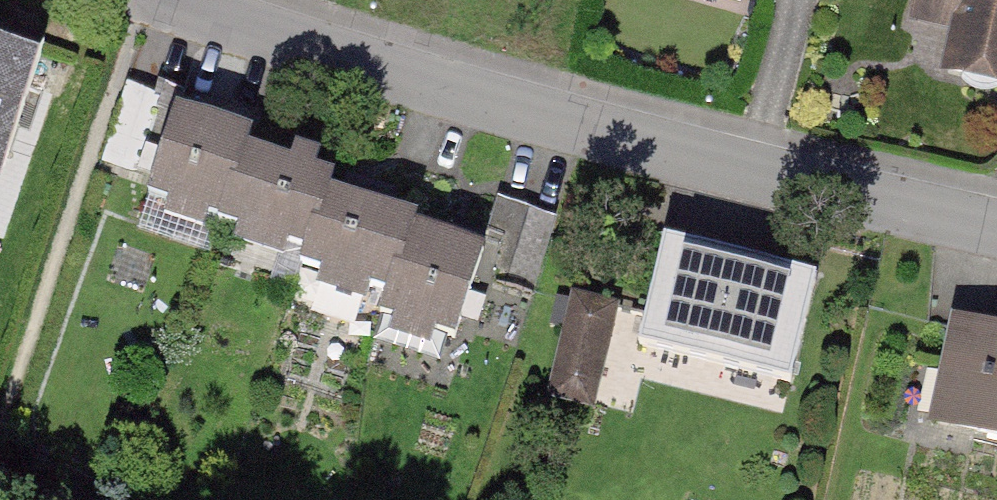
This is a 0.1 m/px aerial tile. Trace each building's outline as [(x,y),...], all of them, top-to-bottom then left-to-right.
[(895,58),(996,80),(996,0),(908,0),(895,58)] [(41,48),(0,35),(0,171),(41,48)] [(247,156),(172,126),(130,228),(206,258),(247,156)] [(323,186),(247,156),(206,258),(282,289),(323,186)] [(399,216),(323,186),(282,289),(357,319),(399,216)] [(532,285),(556,212),(514,198),(491,272),(532,285)] [(474,247),(399,216),(357,319),(433,349),(474,247)] [(821,277),(647,234),(616,363),(789,406),(821,277)] [(575,284),(550,390),(596,400),(621,294),(575,284)] [(940,320),(910,447),(996,468),(996,334),(940,320)]
